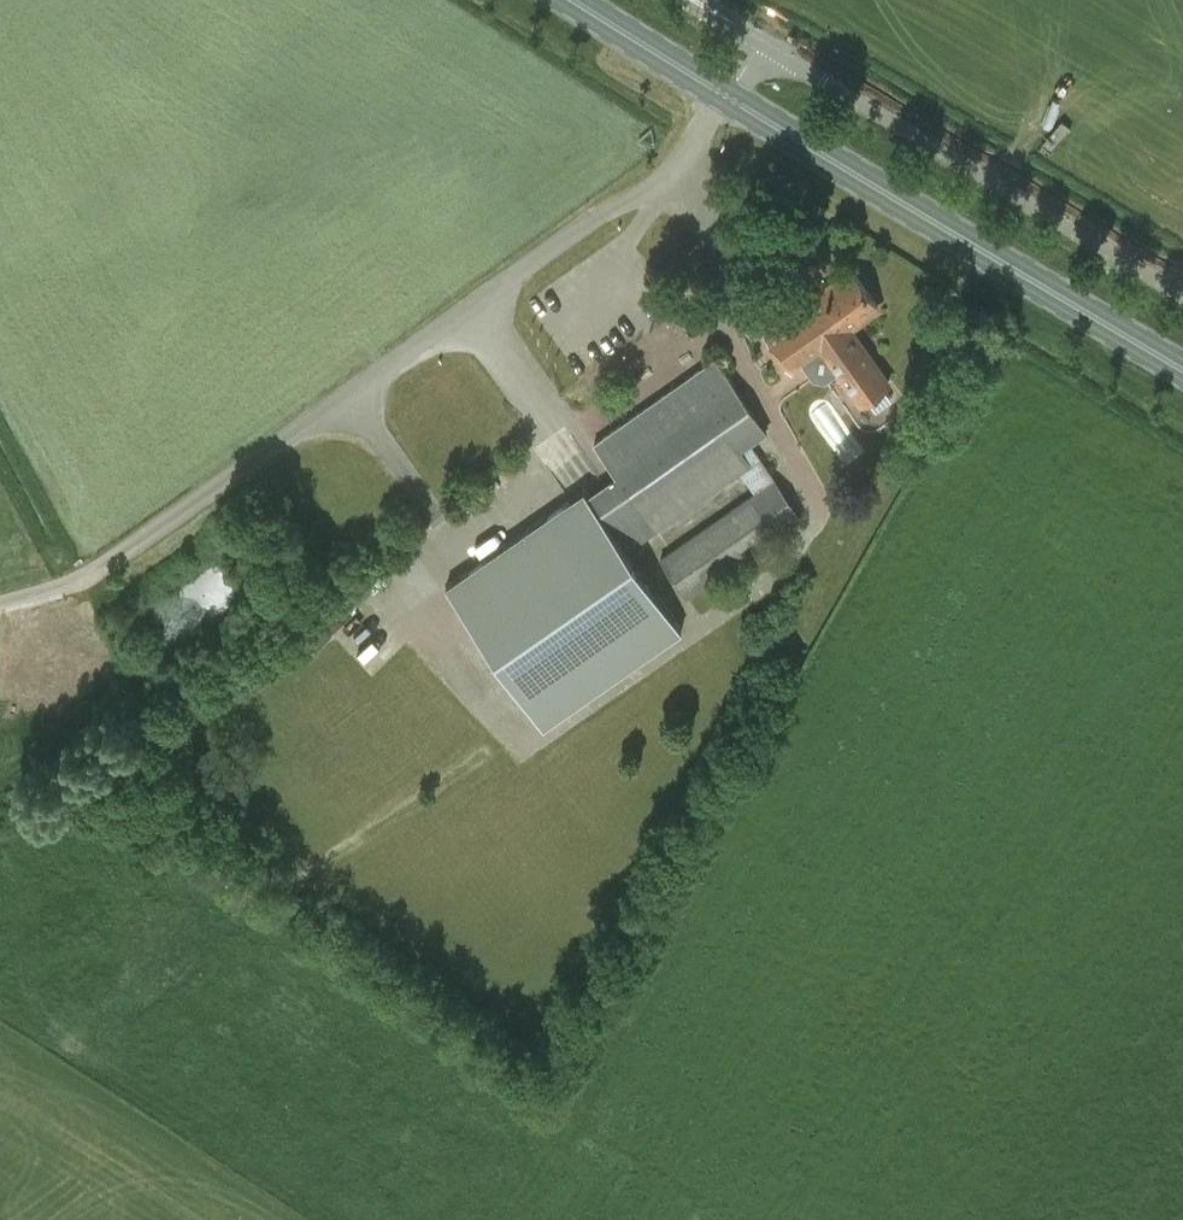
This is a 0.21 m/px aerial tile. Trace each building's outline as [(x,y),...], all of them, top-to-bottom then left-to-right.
[(891,399),(883,387),(887,384),(849,331),(863,320),(861,317),(877,305),(852,271),(835,283),(832,280),(761,331),(791,372),(823,349),(861,402),(867,398),(876,410),(891,399)] [(615,474),(587,494),(584,489),(444,586),(541,726),(682,630),(635,562),(637,544),(654,531),(741,472),(755,492),(659,559),(687,598),(800,518),(759,460),(751,465),(741,451),(769,431),(716,355),(687,375),(687,376),(593,442),(615,474)]
